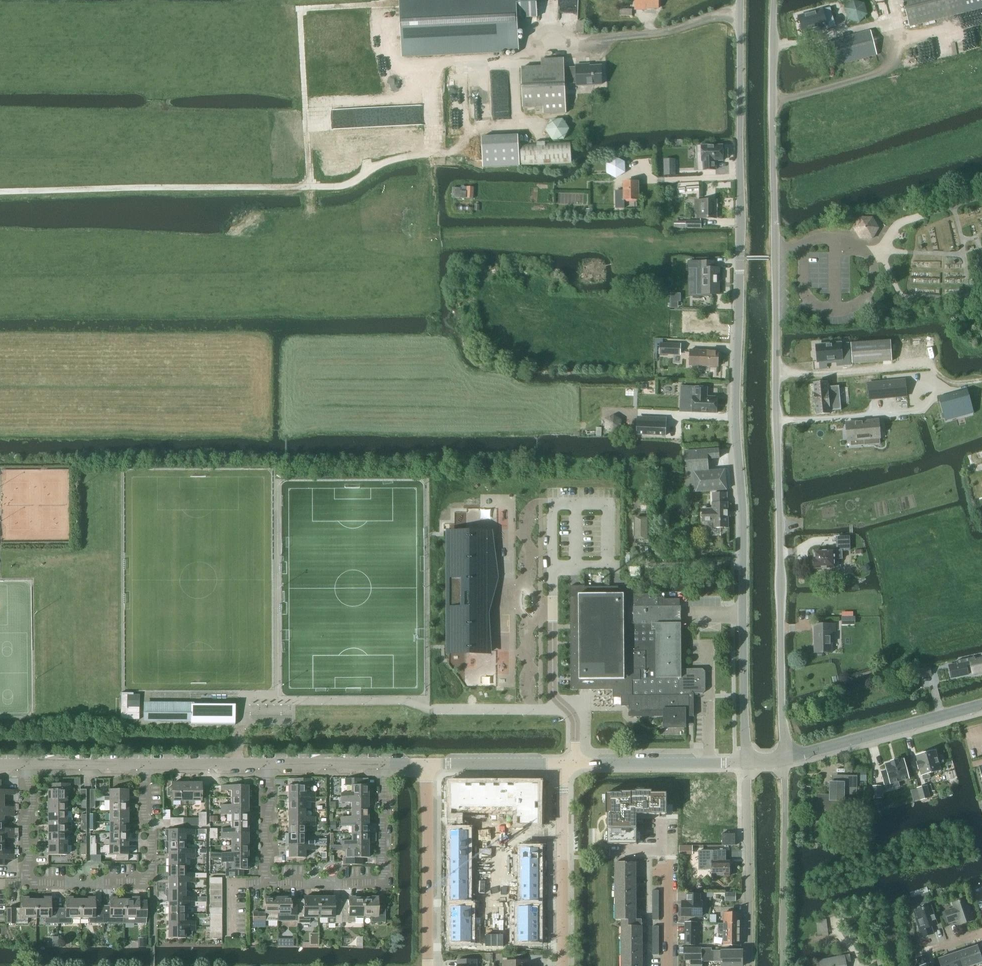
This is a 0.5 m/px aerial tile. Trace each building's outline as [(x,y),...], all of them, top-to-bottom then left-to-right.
[(403,56),(519,51),(517,19),(537,18),(536,0),(400,0),(403,56)] [(658,0),(636,0),(636,10),(643,10),(643,8),(658,9),(658,0)] [(867,15),(864,4),(853,0),(844,9),(847,21),(859,24),(867,15)] [(909,28),(966,13),(981,9),(981,0),(902,0),(909,28)] [(822,10),(798,17),(802,33),(810,31),(811,33),(835,27),(830,8),(822,10)] [(834,66),(876,55),(870,31),(828,42),(834,66)] [(577,68),(564,68),(564,59),(542,60),(542,67),(522,68),(524,108),(544,107),(544,114),(567,113),(565,84),(578,84),(578,86),(602,85),(601,67),(585,67),(585,65),(577,66),(577,68)] [(564,140),(569,130),(563,120),(551,120),(545,131),(552,141),(564,140)] [(518,136),(481,137),(483,168),(519,167),(518,136)] [(521,165),(571,163),(570,143),(520,146),(521,165)] [(708,146),(707,146),(707,145),(701,145),(701,147),(697,147),(698,171),(715,170),(715,161),(722,161),(722,146),(708,146)] [(625,173),(624,162),(615,157),(606,163),(606,174),(616,179),(625,173)] [(673,175),(673,167),(670,167),(670,160),(664,160),(664,167),(664,175),(673,175)] [(624,200),(638,200),(638,182),(624,183),(624,200)] [(473,199),(473,188),(467,187),(467,192),(461,192),(461,188),(452,188),(452,198),(473,199)] [(696,209),(700,209),(700,219),(716,219),(716,201),(700,201),(696,201),(696,209)] [(872,239),(878,228),(872,218),(860,218),(854,228),(860,239),(872,239)] [(699,262),(689,262),(689,268),(689,294),(697,294),(717,294),(719,294),(719,268),(714,268),(714,262),(699,262)] [(890,341),(850,344),(852,364),(863,363),(881,362),(892,361),(890,341)] [(680,355),(680,352),(680,345),(660,344),(660,354),(680,355)] [(840,345),(840,344),(816,346),(817,362),(827,361),(827,364),(837,363),(837,360),(841,360),(841,366),(849,365),(850,365),(848,344),(840,345)] [(719,351),(700,350),(690,350),(689,366),(718,367),(719,351)] [(905,380),(867,384),(869,400),(906,396),(905,380)] [(841,410),(839,386),(827,387),(827,383),(814,384),(816,415),(830,414),(829,411),(841,410)] [(688,397),(687,412),(716,414),(717,398),(706,397),(707,388),(681,387),(680,397),(688,397)] [(945,396),(938,397),(944,421),(945,421),(944,416),(971,409),(972,414),(973,414),(967,390),(958,392),(945,396)] [(878,421),(846,423),(847,441),(849,441),(856,440),(863,440),(864,443),(864,446),(866,446),(873,445),(880,444),(878,421)] [(637,422),(636,434),(636,435),(665,436),(666,423),(637,422)] [(708,459),(719,458),(719,449),(685,452),(687,472),(694,472),(695,478),(692,478),(693,487),(696,487),(696,492),(727,490),(725,470),(709,471),(708,459)] [(728,503),(727,503),(727,493),(713,493),(713,503),(713,509),(703,509),(703,513),(702,514),(702,517),(703,518),(703,522),(713,522),(713,528),(728,527),(728,503)] [(640,511),(650,511),(650,499),(640,499),(640,511)] [(648,540),(647,517),(634,518),(634,540),(648,540)] [(449,577),(447,577),(446,608),(449,608),(449,653),(465,653),(466,653),(489,653),(488,637),(488,634),(487,613),(491,597),(496,578),(490,533),(489,533),(466,532),(449,532),(449,577)] [(841,551),(849,550),(849,537),(836,537),(837,551),(814,552),(814,559),(814,560),(813,561),(813,566),(814,567),(814,568),(834,567),(834,559),(842,559),(841,551)] [(570,586),(570,625),(570,629),(570,642),(570,645),(570,675),(570,685),(571,690),(579,690),(604,690),(614,690),(614,693),(617,697),(621,697),(621,698),(621,707),(629,707),(629,708),(629,717),(630,717),(664,717),(664,726),(685,726),(686,726),(686,715),(693,715),(693,717),(694,717),(694,694),(703,694),(705,691),(705,672),(703,669),(690,669),(681,669),(681,624),(681,623),(661,623),(628,624),(628,607),(628,589),(623,589),(618,590),(618,589),(618,587),(609,587),(606,587),(605,587),(597,587),(585,587),(585,586),(584,586),(583,586),(580,586),(579,586),(570,586)] [(633,589),(628,589),(628,607),(659,606),(659,603),(663,603),(663,599),(663,594),(659,594),(633,594),(633,589)] [(659,606),(628,607),(628,624),(661,623),(681,623),(681,606),(679,606),(677,606),(677,599),(663,599),(663,603),(659,603),(659,606)] [(831,631),(834,631),(834,624),(814,625),(814,653),(831,653),(831,631)] [(949,667),(951,678),(968,675),(967,669),(971,668),(972,674),(981,672),(981,658),(975,660),(974,658),(956,661),(957,665),(949,667)] [(929,669),(919,671),(920,677),(930,675),(929,669)] [(120,712),(120,720),(139,720),(139,695),(133,695),(133,693),(121,693),(121,695),(120,695),(120,712)] [(190,705),(144,705),(143,722),(190,723),(190,725),(234,725),(234,722),(233,722),(233,708),(233,706),(230,706),(209,706),(209,703),(190,703),(190,705)] [(937,757),(935,751),(916,757),(917,763),(916,763),(918,770),(919,769),(921,776),(922,776),(923,780),(930,778),(929,774),(940,771),(939,764),(943,763),(941,756),(937,757)] [(887,771),(881,772),(884,785),(890,783),(890,784),(908,779),(903,760),(897,761),(897,760),(890,762),(891,763),(885,765),(887,771)] [(843,805),(843,793),(856,794),(856,777),(842,776),(841,783),(830,783),(830,795),(816,795),(816,815),(837,815),(837,805),(843,805)] [(293,786),(288,786),(288,798),(315,798),(315,793),(313,793),(311,793),(311,786),(311,779),(298,779),(294,779),(294,786),(293,786)] [(351,793),(341,793),(341,798),(368,797),(368,785),(362,785),(362,779),(345,779),(345,786),(351,786),(351,793)] [(70,784),(51,784),(51,790),(48,790),(48,801),(67,801),(67,790),(70,790),(70,784)] [(180,806),(186,806),(186,784),(172,784),(172,801),(180,801),(180,806)] [(192,806),(192,801),(201,801),(201,784),(186,784),(186,806),(192,806)] [(466,784),(451,784),(451,790),(453,790),(453,795),(451,795),(451,796),(451,815),(460,815),(460,813),(484,813),(517,813),(517,816),(517,819),(518,819),(518,818),(520,818),(521,818),(521,819),(521,825),(538,825),(539,825),(539,822),(539,819),(539,816),(539,809),(536,809),(536,803),(539,803),(539,795),(536,795),(536,787),(536,784),(517,784),(516,784),(514,784),(514,787),(508,787),(508,784),(500,784),(500,787),(494,787),(494,784),(486,784),(486,787),(480,787),(480,784),(472,784),(472,787),(466,787),(466,784)] [(248,785),(221,785),(221,791),(231,791),(231,797),(248,797),(248,785)] [(872,787),(873,799),(881,798),(881,786),(872,787)] [(920,800),(930,798),(926,786),(917,789),(920,800)] [(109,797),(104,797),(104,800),(109,800),(128,800),(128,790),(109,790),(109,797)] [(0,791),(0,802),(3,802),(3,796),(14,796),(14,791),(0,791)] [(620,794),(605,794),(605,795),(605,802),(605,815),(607,815),(607,830),(607,833),(607,842),(607,845),(608,845),(613,845),(620,845),(634,845),(637,845),(637,844),(637,843),(637,842),(637,833),(637,830),(637,821),(637,815),(659,815),(666,815),(667,815),(667,805),(667,794),(652,794),(652,791),(644,791),(637,791),(635,791),(635,793),(634,793),(620,793),(620,794)] [(231,805),(220,805),(220,810),(248,809),(248,797),(231,797),(231,805)] [(368,797),(341,798),(341,802),(351,802),(351,809),(368,810),(368,797)] [(315,798),(288,798),(288,810),(305,810),(305,803),(315,803),(315,798)] [(128,800),(109,800),(109,811),(128,811),(128,800)] [(48,811),(67,811),(67,801),(48,801),(48,811)] [(14,812),(14,808),(3,808),(3,802),(0,802),(0,812),(14,812)] [(248,809),(220,810),(220,815),(231,814),(231,822),(248,821),(248,809)] [(351,817),(341,817),(341,822),(368,822),(368,810),(351,809),(351,817)] [(305,810),(288,810),(288,822),(315,822),(315,817),(305,817),(305,810)] [(72,818),(67,818),(67,811),(48,811),(48,822),(72,822),(72,818)] [(128,811),(109,811),(109,822),(128,822),(128,811)] [(14,812),(0,812),(0,823),(4,823),(3,817),(14,817),(14,812)] [(231,828),(220,829),(220,834),(248,834),(248,821),(231,822),(231,828)] [(67,833),(67,826),(72,826),(72,822),(48,822),(48,833),(67,833)] [(104,822),(104,827),(109,827),(109,833),(128,833),(128,822),(109,822),(104,822)] [(315,822),(288,822),(288,834),(305,834),(305,826),(315,826),(315,822)] [(368,822),(341,822),(341,827),(351,826),(351,833),(368,833),(368,822)] [(14,829),(4,829),(4,823),(0,823),(0,834),(14,834),(14,829)] [(168,830),(165,830),(165,835),(167,837),(168,837),(168,842),(185,842),(185,835),(195,835),(195,830),(168,830)] [(468,831),(451,831),(451,842),(468,842),(468,831)] [(48,844),(67,844),(67,833),(48,833),(48,844)] [(103,839),(103,844),(109,844),(128,844),(128,833),(109,833),(109,839),(103,839)] [(351,841),(341,841),(341,846),(368,846),(368,833),(351,833),(351,841)] [(736,845),(736,837),(736,833),(722,833),(722,845),(736,845)] [(14,834),(0,834),(0,845),(4,845),(4,839),(14,839),(14,834)] [(248,834),(220,834),(220,838),(231,837),(231,846),(248,846),(248,834)] [(287,834),(285,834),(285,838),(285,839),(286,841),(288,841),(288,846),(315,846),(326,846),(326,840),(315,840),(315,841),(305,841),(305,834),(288,834),(287,834)] [(168,842),(165,842),(165,847),(167,849),(168,849),(168,854),(195,854),(195,849),(185,849),(185,842),(168,842)] [(468,842),(451,842),(451,851),(468,851),(468,842)] [(67,844),(48,844),(48,855),(67,855),(67,844)] [(128,844),(109,844),(109,855),(116,855),(116,861),(128,861),(128,860),(128,855),(128,844)] [(14,856),(14,851),(4,851),(4,845),(0,845),(0,856),(14,856)] [(231,853),(221,853),(221,858),(248,857),(248,846),(231,846),(231,853)] [(315,846),(288,846),(288,858),(305,858),(305,851),(315,851),(315,846)] [(368,846),(341,846),(341,851),(345,851),(345,858),(342,858),(342,861),(342,865),(343,865),(345,865),(362,865),(362,858),(368,858),(368,846)] [(522,859),(517,859),(517,860),(539,860),(539,849),(522,849),(522,859)] [(468,851),(451,851),(451,860),(468,860),(468,851)] [(730,862),(714,862),(714,851),(699,851),(699,869),(712,869),(712,875),(730,876),(730,874),(731,874),(731,868),(730,868),(730,862)] [(195,854),(168,854),(168,866),(185,866),(185,859),(195,860),(195,854)] [(4,867),(4,861),(14,861),(14,856),(0,856),(0,867),(4,867)] [(248,857),(221,858),(221,863),(226,863),(226,869),(226,870),(226,874),(226,877),(243,877),(243,870),(248,870),(248,857)] [(468,860),(451,860),(451,870),(468,870),(468,862),(468,860)] [(539,860),(517,860),(517,870),(539,870),(539,860)] [(616,862),(616,878),(616,893),(616,908),(616,911),(616,920),(622,920),(622,923),(622,938),(622,953),(622,965),(642,965),(642,953),(642,938),(642,923),(642,919),(636,919),(636,908),(636,893),(636,878),(636,862),(616,862)] [(185,866),(168,866),(168,878),(195,878),(195,873),(185,873),(185,866)] [(468,870),(451,870),(451,880),(468,880),(468,870)] [(539,870),(517,870),(517,871),(522,871),(522,880),(539,880),(539,870)] [(195,878),(168,878),(168,890),(185,890),(185,883),(195,883),(195,878)] [(468,880),(451,880),(451,890),(468,890),(468,880)] [(539,880),(522,880),(522,890),(539,890),(539,880)] [(168,890),(165,890),(165,896),(166,897),(167,898),(168,898),(168,902),(195,902),(195,897),(185,897),(185,890),(168,890)] [(468,890),(451,890),(451,901),(463,901),(468,901),(468,892),(468,890)] [(539,890),(522,890),(522,892),(522,901),(526,901),(539,901),(539,890)] [(735,901),(735,893),(724,893),(724,901),(735,901)] [(701,916),(702,894),(687,894),(687,901),(682,901),(682,916),(701,916)] [(253,913),(253,922),(268,921),(278,921),(278,911),(278,897),(265,897),(265,913),(253,913)] [(291,897),(278,897),(278,911),(278,921),(294,921),(297,921),(297,911),(297,906),(297,904),(297,901),(296,901),(291,901),(291,897)] [(297,906),(297,911),(297,921),(297,923),(310,923),(310,917),(319,917),(319,911),(318,897),(304,897),(304,906),(297,906)] [(334,897),(318,897),(319,911),(319,917),(328,917),(328,923),(341,923),(341,922),(341,911),(341,903),(340,903),(340,904),(334,904),(334,897)] [(349,903),(341,903),(341,911),(341,922),(355,922),(362,923),(362,916),(363,916),(363,911),(363,908),(363,898),(355,898),(355,897),(349,897),(349,903)] [(371,898),(363,898),(363,908),(363,911),(363,916),(371,916),(371,922),(385,922),(385,903),(377,904),(377,897),(371,897),(371,898)] [(22,909),(7,909),(7,924),(28,924),(28,918),(36,918),(36,911),(36,900),(29,900),(29,898),(22,898),(22,909)] [(36,900),(36,911),(36,918),(45,918),(45,924),(58,924),(58,911),(58,909),(51,909),(51,898),(44,898),(44,900),(36,900)] [(66,909),(58,909),(58,911),(58,924),(71,924),(71,918),(80,918),(80,911),(80,900),(73,900),(73,898),(66,898),(66,909)] [(88,900),(80,900),(80,911),(80,918),(89,918),(89,924),(102,924),(102,909),(95,909),(95,898),(88,898),(88,900)] [(102,909),(102,924),(114,924),(124,924),(124,918),(124,911),(124,900),(117,900),(117,898),(110,898),(110,906),(103,906),(103,909),(102,909)] [(132,900),(124,900),(124,911),(124,918),(124,924),(134,924),(147,924),(147,906),(147,901),(139,901),(139,898),(132,898),(132,900)] [(959,925),(973,921),(966,899),(952,904),(953,909),(944,912),(948,924),(957,921),(959,925)] [(463,907),(451,907),(451,918),(471,918),(471,908),(474,908),(474,901),(468,901),(463,901),(463,907)] [(515,908),(514,908),(514,919),(539,919),(539,907),(526,907),(526,901),(522,901),(515,901),(515,907),(515,908)] [(195,902),(168,902),(168,914),(185,914),(185,907),(195,907),(195,902)] [(931,927),(937,925),(930,906),(915,911),(917,918),(915,919),(922,938),(933,934),(931,927)] [(725,913),(724,924),(741,924),(741,913),(740,913),(725,913)] [(185,914),(168,914),(168,926),(195,926),(195,921),(185,921),(185,914)] [(471,918),(451,918),(451,930),(471,930),(471,918)] [(539,919),(514,919),(514,920),(518,920),(518,930),(514,930),(514,931),(539,931),(539,919)] [(697,922),(685,922),(685,933),(685,945),(695,945),(697,945),(697,944),(697,934),(697,922)] [(718,924),(718,935),(724,935),(724,945),(741,945),(741,934),(741,924),(724,924),(718,924)] [(195,926),(168,926),(168,938),(185,938),(185,931),(195,931),(195,926)] [(471,930),(451,930),(451,943),(463,943),(463,949),(476,949),(476,930),(471,930)] [(539,931),(514,931),(514,949),(526,949),(526,943),(539,943),(539,931)] [(981,963),(981,960),(977,946),(966,949),(972,965),(974,965),(981,963)] [(704,948),(684,948),(684,954),(684,960),(691,960),(691,965),(703,965),(703,960),(710,960),(710,962),(722,962),(722,965),(743,965),(743,951),(712,951),(712,948),(705,948),(704,948)] [(966,949),(957,953),(961,965),(972,965),(966,949)] [(957,953),(947,956),(950,965),(961,965),(957,953)] [(844,955),(817,961),(818,965),(846,965),(844,955)] [(928,964),(925,955),(917,957),(920,965),(931,965),(930,963),(928,964)] [(947,956),(938,959),(940,965),(950,965),(947,956)]
